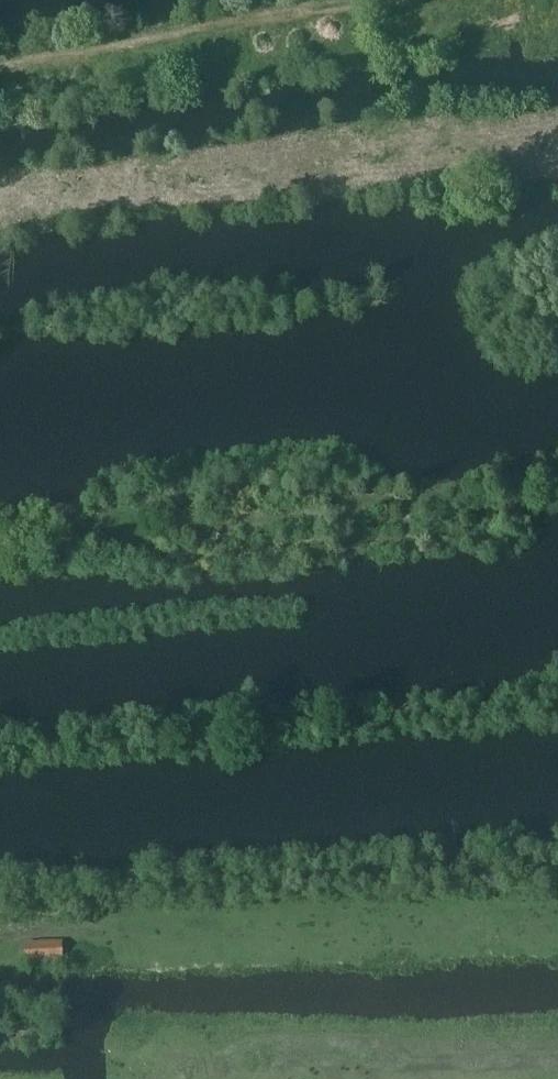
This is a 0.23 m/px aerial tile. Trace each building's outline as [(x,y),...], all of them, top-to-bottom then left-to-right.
[(68,943),(21,942),(21,964),(67,965),(68,943)]
